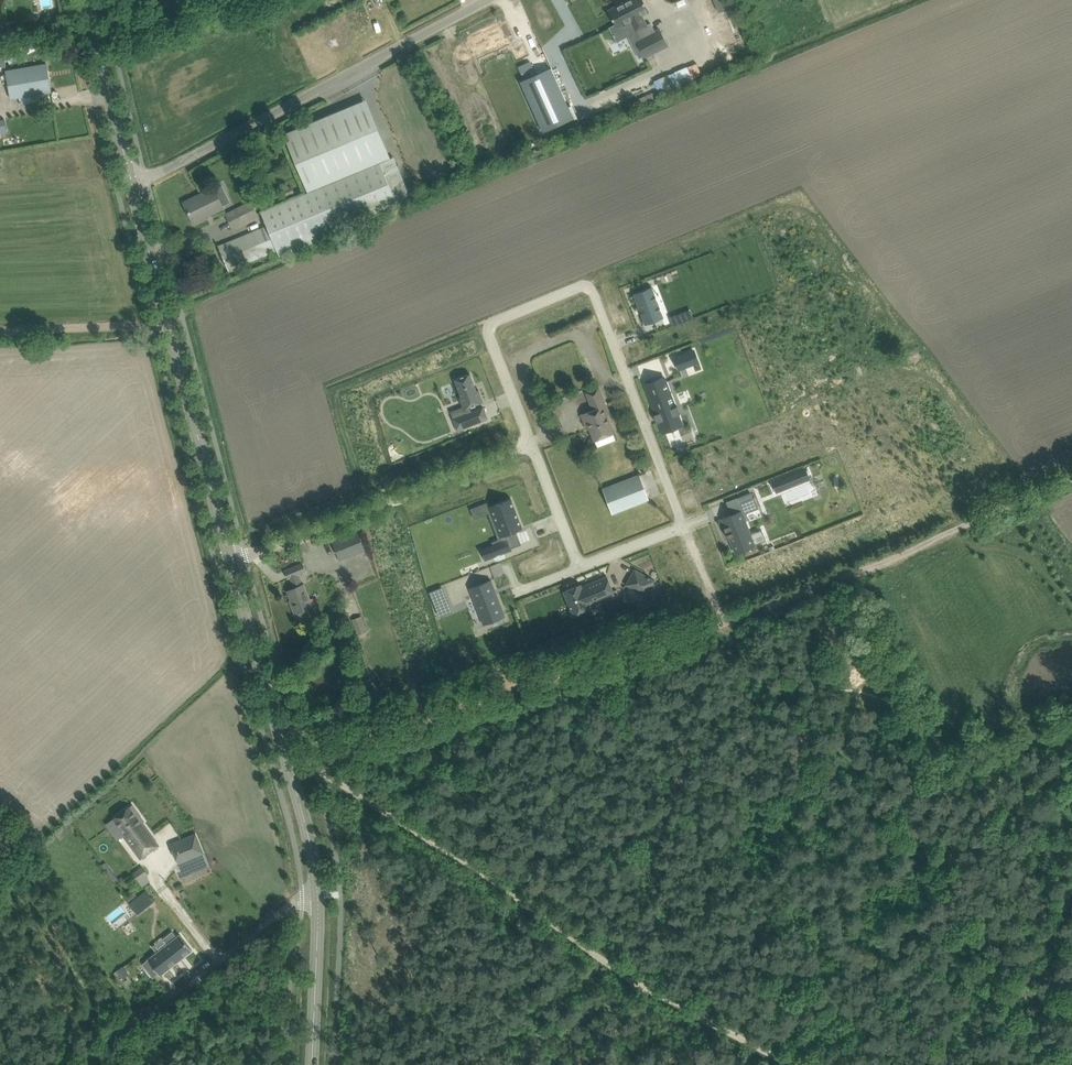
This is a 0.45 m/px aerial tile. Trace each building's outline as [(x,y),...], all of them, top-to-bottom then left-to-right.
[(631,20),(641,38),(655,31),(651,23),(646,25),(641,15),(649,11),(643,0),(630,0),(609,11),(617,27),(631,20)] [(731,7),(728,0),(716,0),(720,11),(731,7)] [(34,20),(19,28),(25,40),(40,31),(34,20)] [(641,38),(636,41),(645,57),(647,56),(649,60),(654,57),(652,53),(668,45),(660,29),(655,31),(641,38)] [(20,47),(6,54),(11,63),(25,56),(20,47)] [(46,64),(36,65),(6,71),(11,98),(51,91),(46,64)] [(573,118),(551,68),(521,81),(543,131),(573,118)] [(267,225),(229,241),(219,245),(229,270),(237,266),(239,273),(244,271),(241,265),(252,260),(277,250),(279,255),(338,231),(337,228),(397,203),(380,162),(356,104),(284,133),(308,192),(261,211),(267,225)] [(295,193),(292,186),(281,190),(285,198),(295,193)] [(213,187),(201,194),(184,202),(195,224),(206,218),(205,216),(223,207),(213,187)] [(226,214),(233,227),(258,214),(251,201),(226,214)] [(652,286),(634,293),(645,325),(664,318),(652,286)] [(679,316),(671,319),(674,325),(673,325),(673,326),(681,323),(679,316)] [(694,350),(675,357),(679,369),(698,362),(694,350)] [(467,413),(452,418),(457,431),(477,423),(472,410),(471,411),(470,407),(483,401),(479,389),(477,390),(470,373),(454,379),(461,396),(459,397),(464,409),(465,408),(467,413)] [(664,376),(644,384),(655,413),(654,414),(657,422),(658,421),(662,432),(683,424),(679,414),(680,413),(677,405),(676,406),(664,376)] [(590,428),(595,440),(613,433),(603,406),(606,405),(599,387),(587,392),(592,407),(595,406),(596,408),(582,414),(588,429),(590,428)] [(801,469),(781,477),(785,488),(805,480),(801,469)] [(649,499),(639,474),(603,488),(613,513),(649,499)] [(755,496),(740,502),(745,513),(759,508),(755,496)] [(493,544),(480,548),(481,549),(482,549),(486,559),(485,560),(485,561),(512,550),(512,549),(511,550),(510,548),(505,534),(516,529),(522,527),(522,528),(523,528),(511,497),(510,498),(511,499),(490,507),(489,506),(487,502),(486,502),(488,508),(489,508),(502,540),(493,544)] [(741,511),(723,518),(726,526),(724,527),(724,528),(727,527),(727,529),(725,530),(725,531),(728,530),(729,533),(726,534),(727,534),(729,533),(730,536),(728,537),(728,538),(730,537),(736,552),(754,545),(766,540),(762,529),(750,534),(741,511)] [(333,540),(340,559),(365,549),(357,531),(333,540)] [(298,574),(306,571),(302,563),(285,570),(288,578),(290,577),(294,587),(287,590),(291,600),(293,600),(295,604),(291,605),(298,621),(310,616),(307,608),(313,606),(304,583),(302,584),(298,574)] [(635,569),(626,584),(646,595),(647,593),(654,598),(661,586),(653,582),(654,580),(635,569)] [(581,584),(563,591),(573,615),(591,608),(589,604),(615,594),(607,576),(582,586),(581,584)] [(491,580),(470,588),(481,617),(490,614),(493,620),(505,616),(491,580)] [(442,588),(430,592),(434,602),(446,597),(442,588)] [(366,623),(364,623),(361,614),(351,617),(356,633),(368,629),(366,623)] [(140,858),(157,846),(160,851),(171,846),(178,863),(204,853),(196,833),(170,844),(171,844),(161,848),(159,845),(143,822),(144,821),(132,804),(113,818),(124,834),(123,835),(140,858)] [(178,888),(173,892),(177,897),(182,893),(178,888)] [(146,890),(130,903),(138,914),(154,901),(146,890)] [(192,949),(180,934),(176,937),(172,931),(165,937),(169,942),(148,959),(153,966),(148,970),(153,977),(158,972),(160,975),(192,949)]
